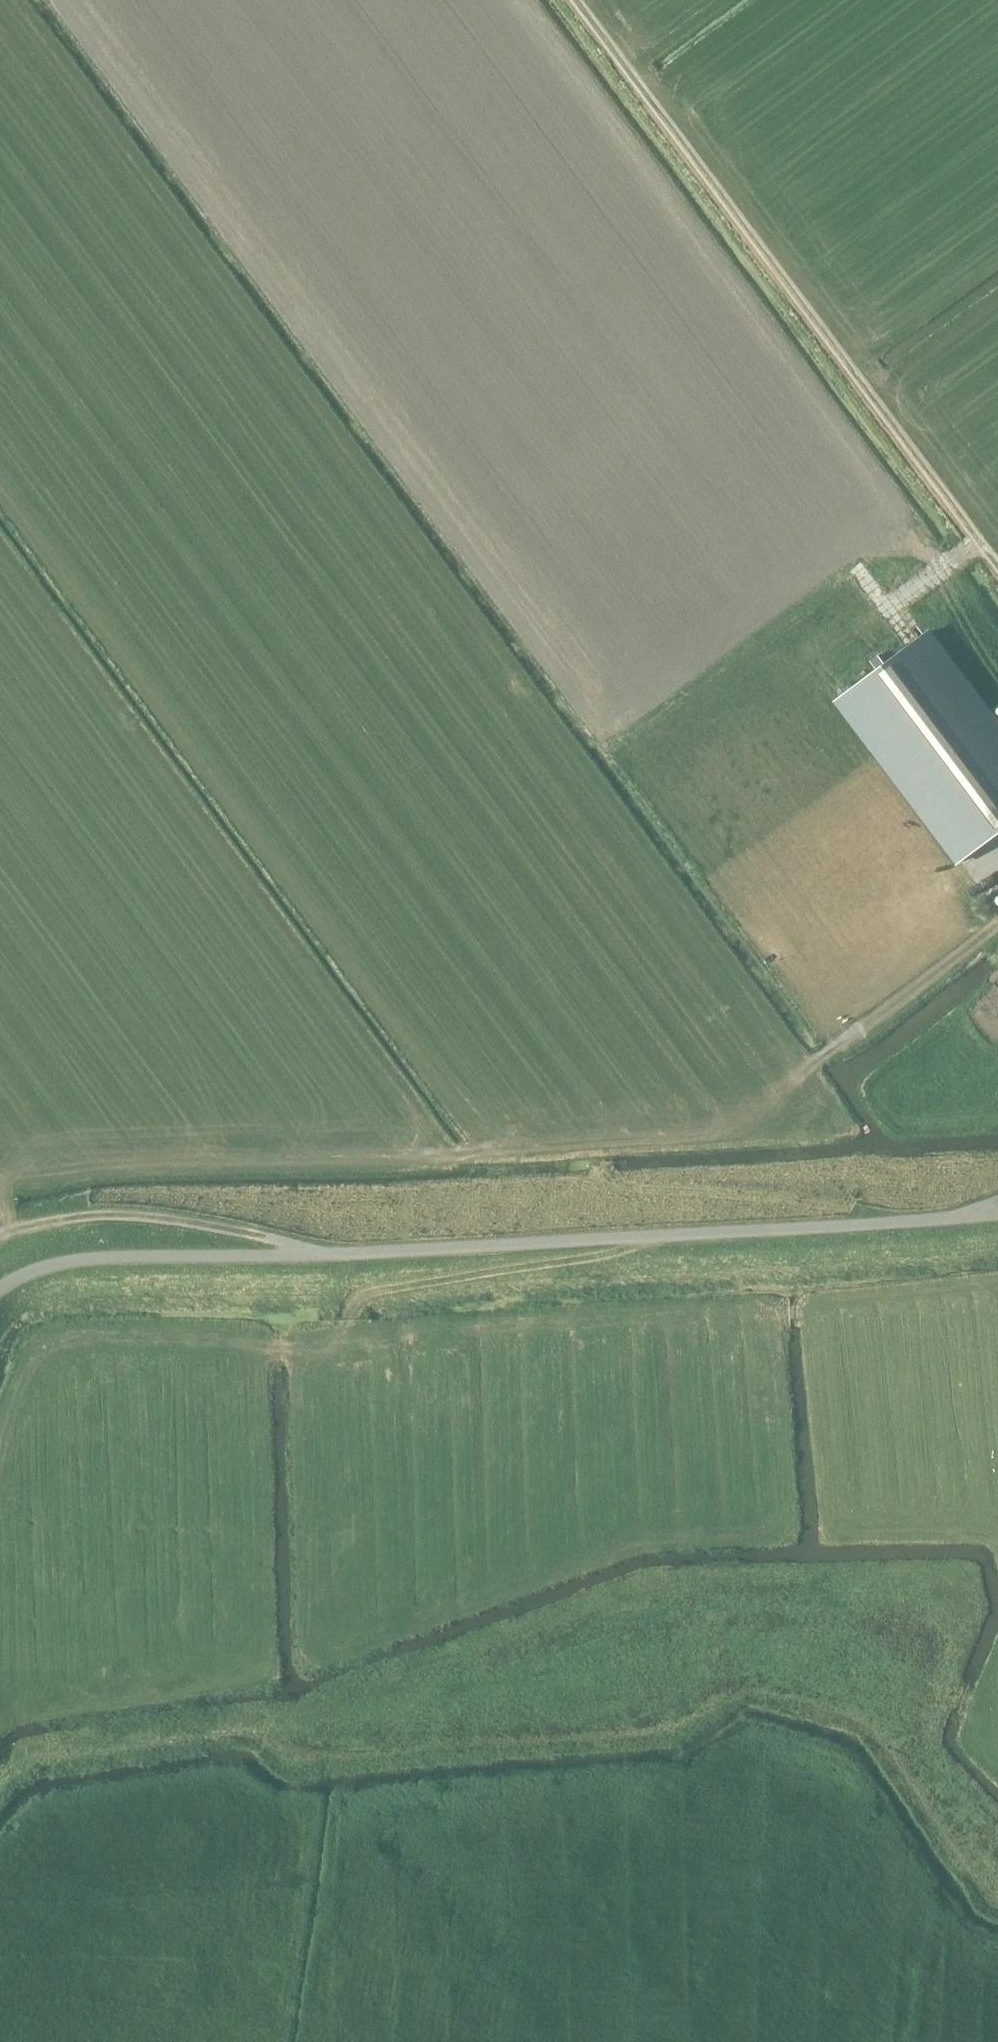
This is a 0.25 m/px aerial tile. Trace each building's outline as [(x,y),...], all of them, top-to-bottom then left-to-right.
[(958,861),(997,831),(997,724),(988,710),(986,712),(925,632),(883,663),(876,654),(868,660),(875,669),(836,699),(958,861)]
